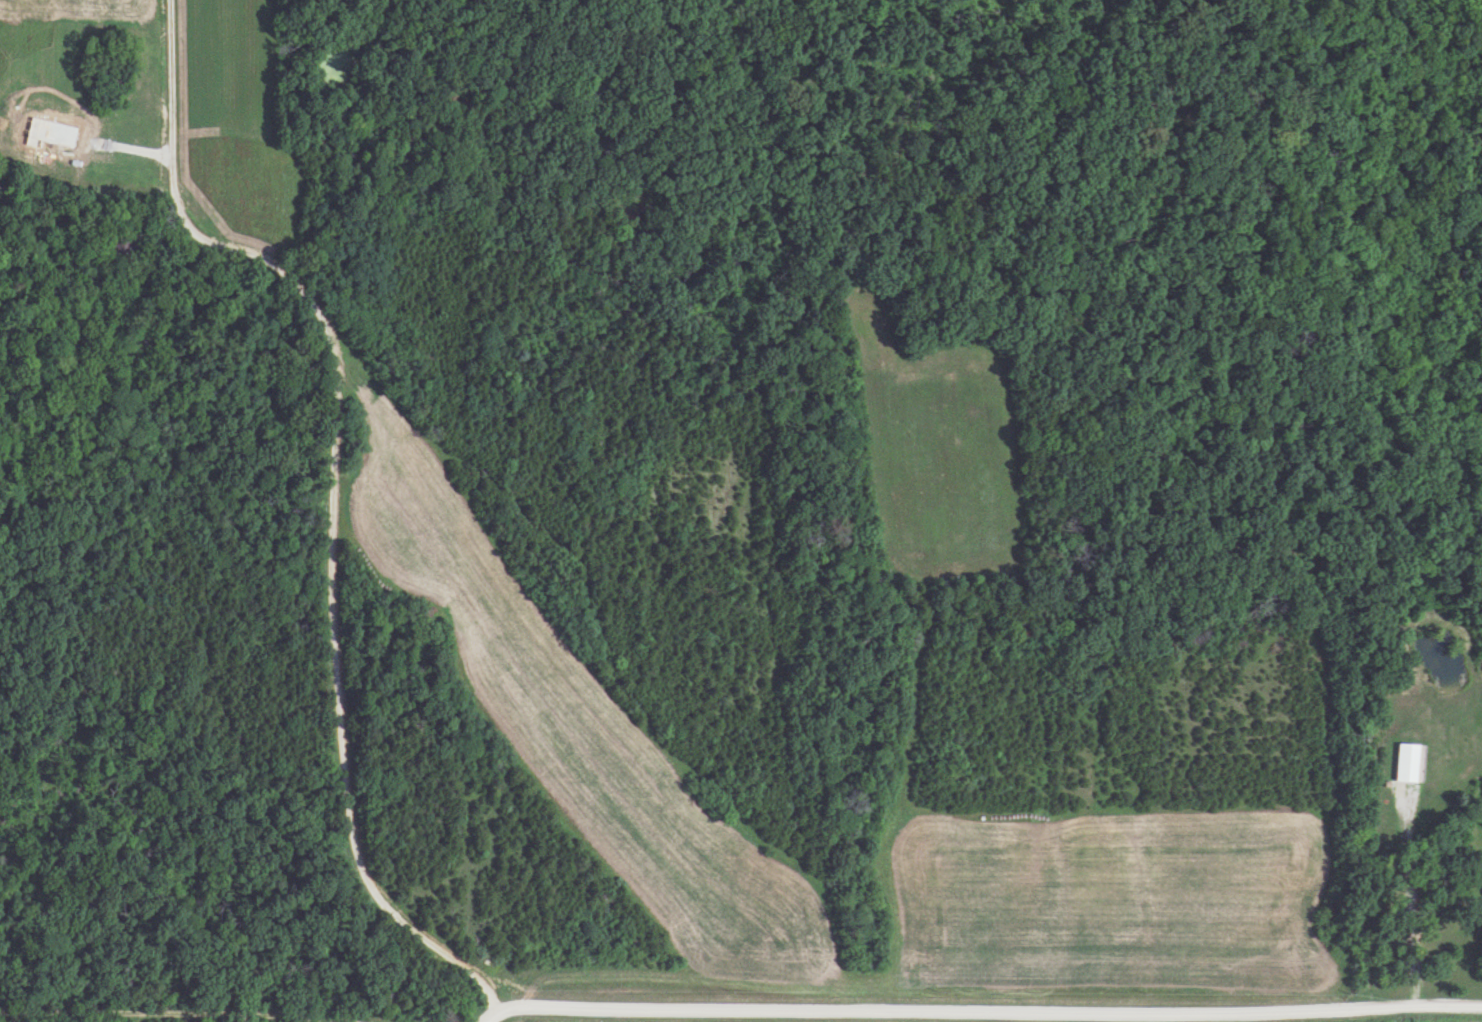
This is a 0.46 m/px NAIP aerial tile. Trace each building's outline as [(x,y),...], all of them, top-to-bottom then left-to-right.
[(1393,784),(1414,784),(1414,746),(1393,746),(1393,784)]
